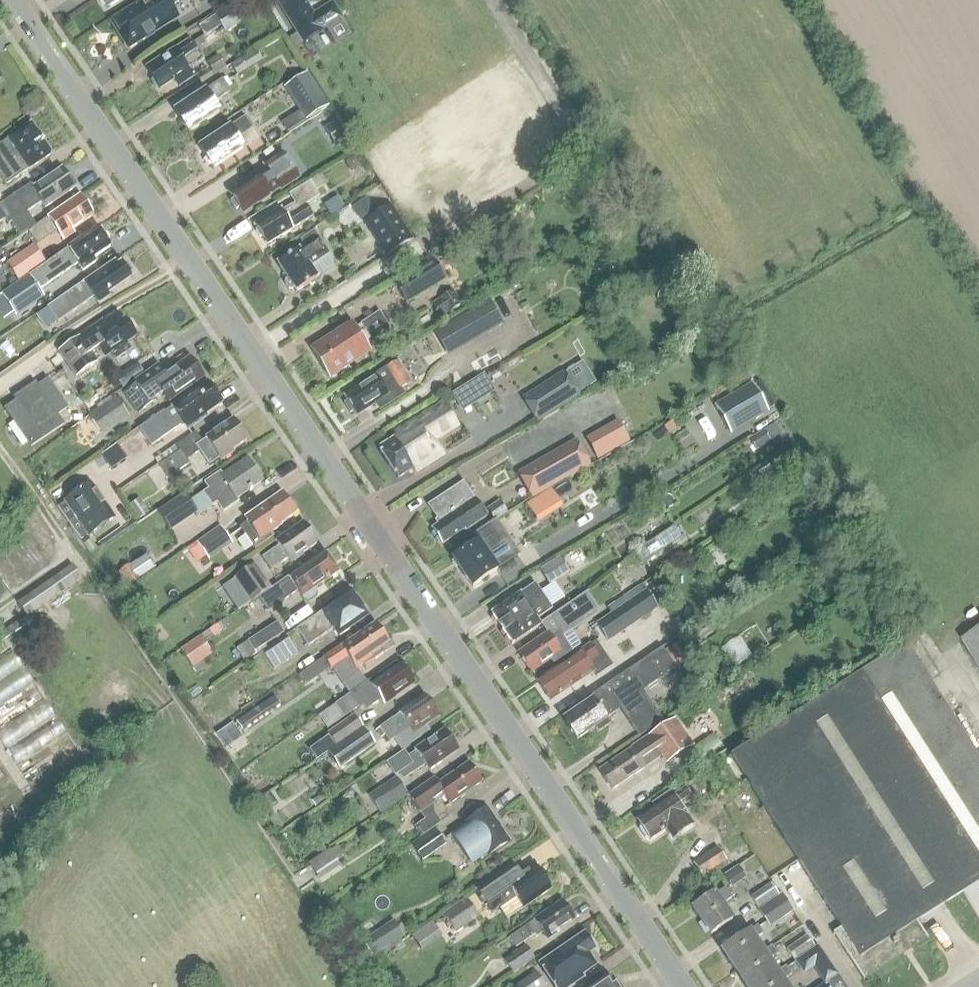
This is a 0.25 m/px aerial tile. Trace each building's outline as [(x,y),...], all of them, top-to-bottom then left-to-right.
[(169,18),(175,15),(170,6),(180,0),(142,0),(125,11),(128,15),(114,23),(128,45),(143,36),(145,39),(154,33),(152,30),(156,28),(155,27),(160,24),(162,27),(171,21),(169,18)] [(306,1),(285,14),(302,43),(324,30),(313,12),(306,1)] [(229,6),(215,14),(225,31),(239,23),(229,6)] [(208,19),(197,25),(204,36),(214,30),(208,19)] [(178,86),(192,77),(180,59),(195,49),(190,40),(175,49),(174,49),(145,68),(159,89),(174,79),(178,86)] [(236,75),(261,60),(254,49),(230,64),(236,75)] [(305,120),(328,105),(306,72),(283,87),(305,120)] [(204,91),(203,91),(174,111),(188,132),(218,112),(211,103),(229,91),(221,80),(204,91)] [(213,168),(242,148),(235,138),(250,127),(243,117),(228,127),(198,147),(213,168)] [(336,119),(323,128),(335,146),(349,137),(336,119)] [(20,175),(28,169),(51,154),(30,123),(8,139),(0,144),(0,177),(5,185),(20,175)] [(233,198),(229,201),(235,210),(239,207),(242,211),(258,200),(259,202),(267,196),(266,195),(268,193),(277,187),(278,186),(280,189),(298,178),(282,153),(264,165),(267,170),(266,171),(257,177),(231,195),(233,198)] [(354,155),(344,162),(350,172),(361,165),(354,155)] [(19,191),(0,203),(0,213),(2,216),(4,219),(6,222),(23,210),(24,211),(40,201),(44,207),(74,188),(61,169),(31,188),(29,184),(19,191)] [(306,204),(319,196),(310,181),(289,194),(294,203),(291,206),(291,205),(282,211),(280,209),(254,226),(256,228),(255,231),(259,237),(261,238),(266,245),(279,237),(280,238),(293,229),(313,216),(306,204)] [(37,224),(26,231),(36,246),(57,232),(63,240),(74,233),(71,229),(92,215),(79,196),(47,217),(48,218),(37,224)] [(352,208),(360,220),(375,210),(367,199),(352,208)] [(412,239),(390,205),(363,222),(386,256),(412,239)] [(0,294),(0,295),(12,313),(34,299),(39,289),(77,263),(82,270),(95,262),(92,258),(109,247),(107,243),(108,240),(106,236),(102,236),(97,228),(29,275),(0,294)] [(293,289),(295,292),(316,278),(309,267),(329,254),(320,241),(313,230),(299,240),(304,248),(299,251),(298,250),(277,264),(287,279),(284,280),(283,283),(287,289),(291,290),(293,289)] [(20,252),(6,262),(18,281),(45,263),(36,250),(24,258),(20,252)] [(405,302),(443,279),(431,259),(393,282),(405,302)] [(57,321),(76,307),(92,296),(98,304),(108,297),(107,294),(130,277),(129,276),(130,272),(125,265),(121,264),(120,263),(116,265),(114,262),(83,283),(65,295),(59,300),(47,307),(57,321)] [(431,303),(440,317),(461,304),(452,290),(431,303)] [(476,308),(448,324),(462,348),(490,332),(504,324),(490,300),(476,308)] [(359,324),(359,325),(354,328),(351,323),(311,350),(329,377),(369,351),(366,346),(371,343),(372,343),(391,331),(378,311),(359,324)] [(134,336),(123,321),(120,323),(116,317),(117,316),(116,315),(104,324),(102,322),(88,332),(59,352),(76,377),(96,363),(88,351),(97,345),(105,356),(111,352),(116,358),(129,349),(124,342),(134,336)] [(158,364),(133,382),(135,385),(124,393),(138,413),(155,401),(154,399),(162,393),(168,402),(203,378),(189,358),(165,375),(158,364)] [(347,401),(343,403),(349,412),(353,410),(355,414),(375,401),(379,409),(402,394),(399,389),(410,382),(396,361),(389,365),(383,370),(375,376),(374,375),(357,386),(358,389),(344,397),(347,401)] [(114,377),(122,388),(143,374),(135,363),(114,377)] [(536,421),(578,395),(564,373),(522,399),(536,421)] [(484,375),(451,395),(462,413),(495,394),(484,375)] [(29,448),(63,425),(57,414),(66,408),(47,381),(37,388),(35,384),(14,398),(16,401),(3,409),(29,448)] [(151,447),(172,432),(171,431),(175,428),(176,429),(186,428),(221,404),(206,383),(172,407),(172,408),(161,416),(160,415),(139,430),(151,447)] [(732,432),(766,411),(751,385),(716,406),(732,432)] [(102,436),(129,417),(115,397),(88,415),(102,436)] [(394,432),(397,436),(377,448),(397,479),(416,466),(419,470),(444,454),(432,436),(455,422),(442,401),(394,432)] [(202,441),(196,433),(176,446),(179,451),(159,465),(168,478),(188,464),(186,460),(199,451),(209,465),(219,458),(219,459),(221,457),(224,458),(229,455),(230,451),(246,440),(232,420),(205,439),(202,441)] [(668,434),(680,427),(675,420),(664,426),(668,434)] [(616,421),(585,439),(598,461),(629,443),(616,421)] [(763,431),(748,439),(755,451),(770,442),(763,431)] [(530,496),(588,463),(576,442),(518,475),(530,496)] [(261,481),(247,459),(222,475),(220,471),(203,482),(208,489),(206,491),(214,503),(216,502),(222,512),(238,501),(236,497),(261,481)] [(65,501),(78,520),(89,536),(116,517),(92,482),(65,501)] [(486,516),(472,496),(462,482),(427,505),(427,506),(429,505),(437,519),(435,520),(438,524),(431,528),(442,544),(463,529),(465,531),(486,516)] [(568,488),(555,495),(560,503),(572,496),(568,488)] [(293,507),(290,504),(287,502),(281,493),(254,512),(255,512),(245,519),(247,522),(239,528),(254,550),(273,536),(270,531),(271,530),(274,530),(277,528),(278,525),(295,514),(293,511),(293,507)] [(157,513),(167,529),(194,510),(184,495),(157,513)] [(138,499),(129,505),(138,518),(147,512),(138,499)] [(500,502),(488,511),(495,520),(507,512),(500,502)] [(474,543),(452,558),(472,587),(496,570),(517,556),(507,540),(504,536),(496,524),(493,520),(470,536),(474,543)] [(294,561),(298,558),(299,555),(316,544),(314,541),(313,537),(311,534),(308,532),(302,523),(274,542),(277,546),(261,557),(270,570),(286,559),(289,562),(291,560),(294,561)] [(232,543),(219,525),(195,542),(208,560),(232,543)] [(676,528),(633,554),(640,565),(682,538),(676,528)] [(131,581),(156,566),(148,552),(122,567),(131,581)] [(337,572),(324,553),(289,576),(258,597),(267,611),(297,590),(301,596),(302,596),(304,599),(307,599),(314,594),(315,591),(313,588),(337,572)] [(559,557),(539,570),(542,575),(546,580),(566,567),(559,557)] [(249,602),(269,588),(254,565),(234,579),(249,602)] [(70,566),(15,604),(23,616),(0,632),(0,653),(35,630),(25,617),(73,584),(79,579),(70,566)] [(519,594),(491,613),(511,644),(540,624),(536,619),(551,609),(535,585),(520,596),(519,594)] [(645,590),(628,601),(640,618),(656,606),(645,590)] [(586,592),(552,616),(552,617),(562,632),(565,630),(567,633),(585,621),(582,617),(596,607),(586,592)] [(363,612),(363,610),(359,604),(357,604),(350,594),(324,612),(323,610),(295,629),(307,646),(333,628),(339,636),(348,629),(349,626),(365,616),(363,612)] [(611,612),(595,624),(607,641),(623,629),(611,612)] [(246,641),(253,652),(282,633),(276,622),(246,641)] [(356,668),(364,662),(365,659),(387,644),(373,625),(343,646),(342,645),(324,657),(332,668),(349,656),(356,668)] [(962,640),(978,667),(978,629),(962,640)] [(518,652),(518,653),(531,672),(532,672),(531,671),(549,660),(552,664),(570,653),(558,635),(549,641),(546,635),(519,653),(518,652)] [(207,646),(200,636),(179,650),(189,664),(199,656),(197,654),(207,646)] [(269,663),(292,647),(284,636),(261,652),(269,663)] [(916,923),(978,883),(978,761),(904,644),(729,756),(839,929),(832,934),(862,981),(863,981),(862,979),(901,954),(925,939),(926,941),(927,940),(916,923)] [(596,656),(588,645),(536,681),(550,701),(570,687),(592,672),(595,677),(612,665),(602,652),(596,656)] [(576,739),(594,727),(597,731),(608,724),(604,718),(615,711),(613,707),(630,695),(634,701),(633,702),(642,715),(631,723),(639,735),(659,722),(651,710),(642,695),(643,695),(640,691),(675,667),(664,652),(647,663),(644,659),(586,699),(580,703),(579,704),(581,707),(563,720),(576,739)] [(0,659),(0,682),(22,667),(10,653),(0,659)] [(324,657),(299,675),(306,686),(332,668),(324,657)] [(413,681),(402,666),(389,675),(387,673),(370,685),(368,682),(350,695),(358,706),(363,703),(367,708),(379,699),(383,705),(394,697),(393,695),(413,681)] [(22,669),(0,684),(0,707),(33,684),(22,669)] [(349,694),(334,705),(343,718),(358,707),(358,706),(350,695),(349,694)] [(437,716),(423,697),(399,713),(378,728),(388,742),(398,735),(405,744),(426,730),(423,726),(437,716)] [(44,701),(0,731),(0,741),(5,750),(55,717),(44,701)] [(327,737),(309,749),(317,759),(334,747),(362,727),(353,715),(325,734),(327,737)] [(66,735),(55,719),(8,753),(17,767),(66,735)] [(631,749),(598,771),(611,790),(644,767),(639,760),(656,749),(661,756),(666,763),(682,753),(692,746),(674,719),(664,726),(648,736),(631,748),(631,749)] [(231,723),(215,733),(225,748),(241,737),(231,723)] [(363,728),(353,735),(328,753),(339,768),(374,744),(363,728)] [(402,779),(424,765),(428,771),(440,763),(439,761),(456,749),(453,745),(455,744),(446,730),(444,731),(414,751),(415,751),(407,756),(404,750),(385,763),(395,776),(398,774),(402,779)] [(433,779),(408,796),(419,812),(443,796),(449,804),(481,782),(468,763),(437,784),(433,779)] [(379,813),(407,794),(396,778),(368,796),(379,813)] [(639,826),(638,829),(644,838),(648,838),(649,840),(666,829),(673,839),(693,825),(677,803),(690,794),(685,786),(672,795),(670,792),(652,804),(654,808),(635,820),(639,826)] [(470,865),(474,862),(486,854),(487,855),(508,841),(486,809),(465,822),(466,824),(450,834),(470,865)] [(422,861),(445,845),(433,828),(410,844),(422,861)] [(732,861),(721,846),(717,848),(692,864),(701,878),(725,862),(727,865),(732,861)] [(308,863),(319,880),(340,866),(329,850),(308,863)] [(540,873),(535,866),(520,876),(511,863),(475,888),(491,912),(515,897),(521,906),(535,897),(536,899),(553,888),(542,872),(540,873)] [(737,865),(723,875),(731,887),(745,877),(737,865)] [(778,895),(771,883),(750,896),(757,908),(778,895)] [(713,893),(691,908),(709,934),(731,920),(721,904),(731,898),(725,888),(715,895),(713,893)] [(781,895),(758,910),(769,927),(792,911),(781,895)] [(479,917),(466,898),(443,913),(455,932),(479,917)] [(561,901),(508,937),(515,947),(540,930),(546,938),(548,937),(550,937),(554,935),(554,933),(574,919),(561,901)] [(372,956),(403,936),(393,920),(362,940),(372,956)] [(411,936),(421,950),(440,937),(430,922),(411,936)] [(720,950),(735,972),(763,952),(754,939),(762,934),(757,926),(749,931),(720,950)] [(594,949),(583,934),(538,964),(554,986),(568,986),(583,977),(581,974),(595,965),(587,954),(594,949)] [(806,935),(803,938),(786,949),(793,961),(814,946),(806,935)] [(503,960),(512,974),(534,959),(525,946),(503,960)] [(745,986),(756,986),(777,973),(768,960),(776,954),(771,947),(763,952),(735,972),(745,986)] [(817,948),(796,962),(801,970),(806,972),(825,959),(817,948)] [(756,986),(787,986),(782,980),(790,975),(785,967),(777,973),(756,986)] [(535,972),(513,986),(545,986),(535,972)] [(617,983),(612,983),(607,976),(591,986),(620,986),(617,983)] [(827,985),(828,986),(846,986),(839,978),(827,985)]
